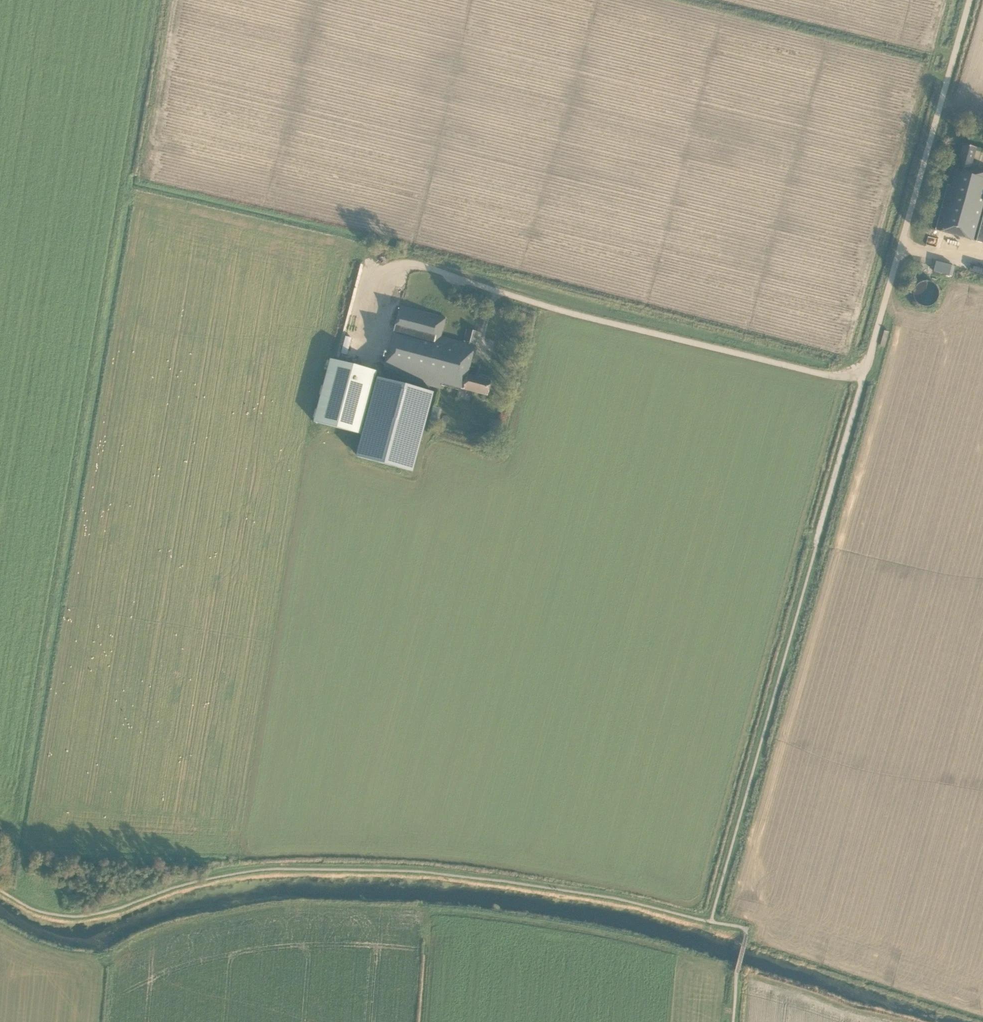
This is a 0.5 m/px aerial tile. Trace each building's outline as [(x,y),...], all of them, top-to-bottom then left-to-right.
[(975,240),(982,209),(982,169),(971,166),(976,148),(963,144),(956,170),(952,169),(951,170),(949,170),(947,177),(949,177),(935,230),(975,240)] [(982,243),(982,209),(975,240),(982,243)] [(949,275),(952,265),(936,261),(934,271),(949,275)] [(937,300),(937,282),(919,282),(919,299),(937,300)] [(488,396),(492,381),(468,375),(475,346),(441,336),(446,318),(401,306),(383,373),(441,388),(442,385),(460,390),(461,388),(488,396)] [(477,332),(467,329),(464,341),(474,344),(477,332)] [(376,377),(378,371),(330,359),(313,422),(363,435),(358,455),(414,470),(434,393),(376,377)]
